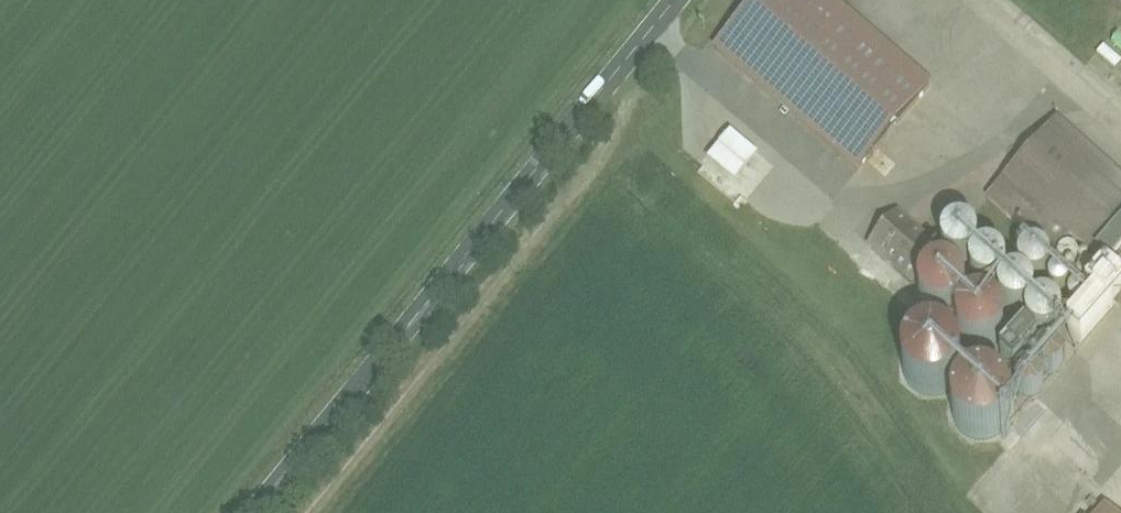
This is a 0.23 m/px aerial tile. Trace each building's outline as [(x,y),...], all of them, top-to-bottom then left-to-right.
[(817,0),(754,0),(705,55),(847,179),(923,92),(817,0)] [(1047,128),(993,188),(1120,297),(1120,191),(1047,128)] [(723,130),(699,158),(728,184),(752,156),(723,130)] [(870,245),(915,284),(943,254),(942,247),(900,211),(870,245)] [(976,335),(977,309),(953,308),(953,334),(976,335)] [(1048,335),(1062,336),(1064,316),(1050,315),(1048,335)] [(945,401),(971,417),(983,396),(957,380),(945,401)]
